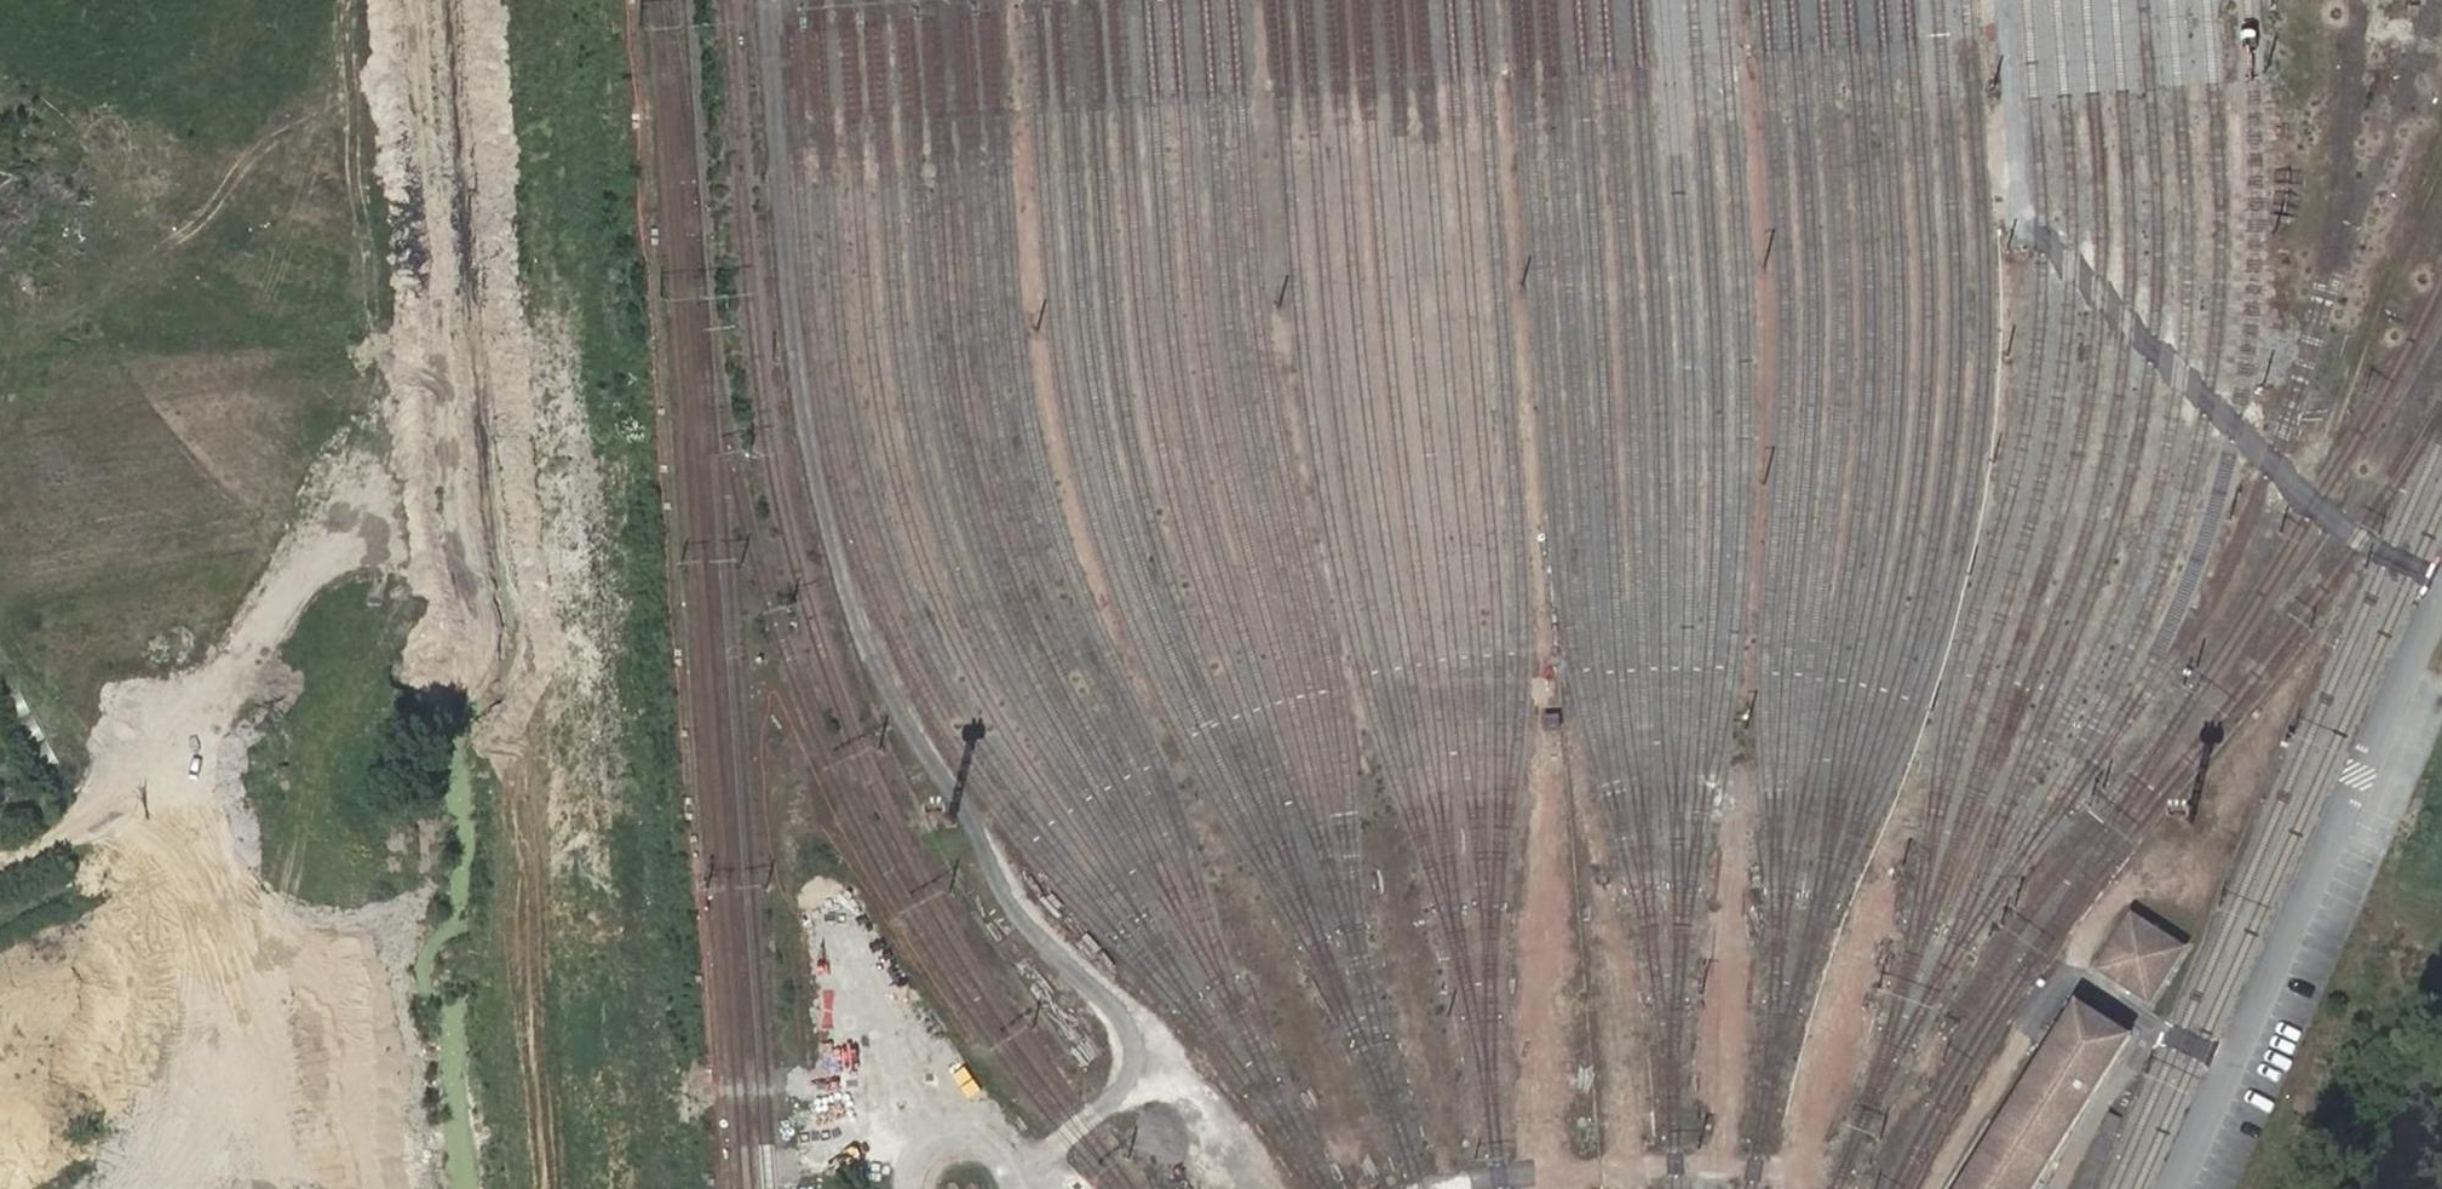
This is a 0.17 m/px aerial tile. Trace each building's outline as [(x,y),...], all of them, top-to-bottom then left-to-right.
[(2089,972),(2143,1005),(2179,948),(2124,913),(2089,972)] [(2126,1036),(2067,1002),(1949,1188),(2028,1188),(2126,1036)]
